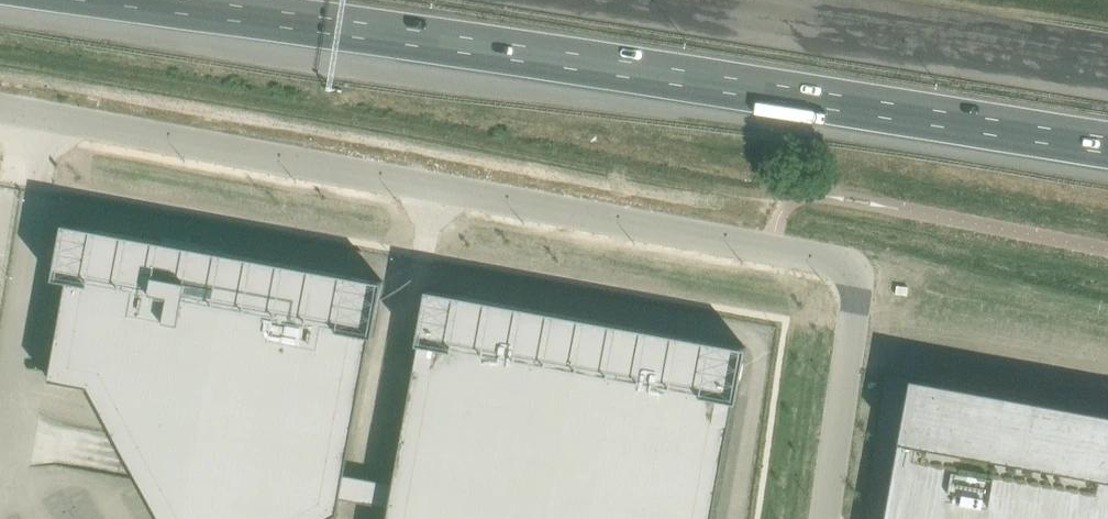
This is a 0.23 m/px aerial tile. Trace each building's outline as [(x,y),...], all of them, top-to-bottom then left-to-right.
[(49,379),(90,386),(141,480),(163,518),(326,518),(338,512),(341,497),(345,475),(345,473),(352,433),(353,433),(367,355),(366,355),(370,335),(373,335),(382,285),(383,280),(223,251),(223,247),(163,236),(162,240),(64,222),(54,277),(68,280),(65,295),(64,295),(49,379)] [(341,497),(390,506),(387,518),(712,518),(733,401),(736,401),(746,346),(426,288),(417,343),(419,343),(394,483),(345,473),(345,475),(341,497)] [(911,377),(910,378),(885,518),(1107,518),(1107,413),(911,377)]
